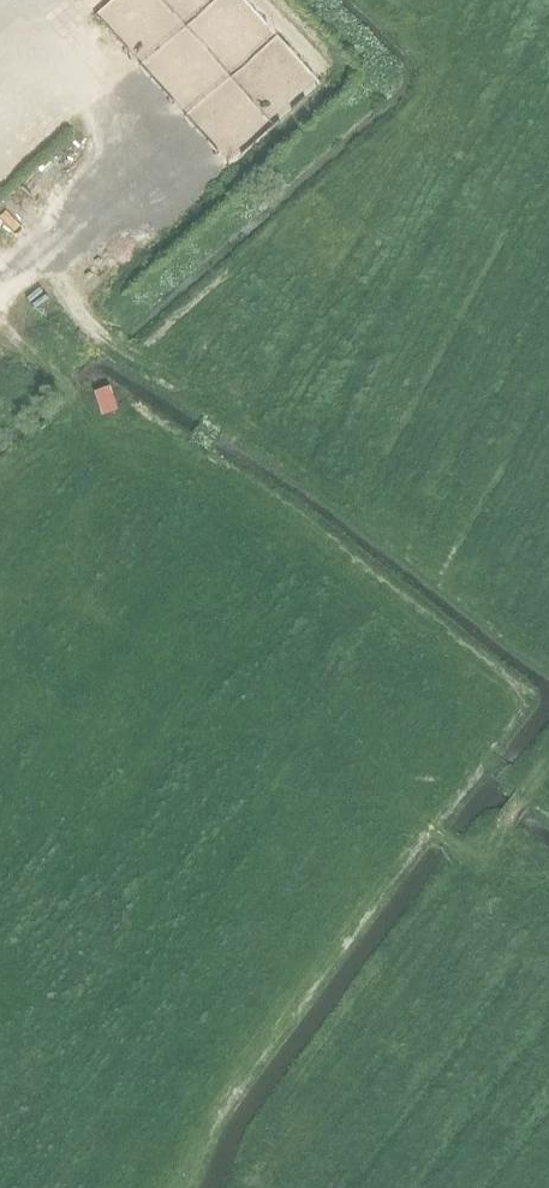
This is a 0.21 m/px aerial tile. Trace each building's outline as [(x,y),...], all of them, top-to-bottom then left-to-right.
[(97,403),(113,398),(109,386),(93,391),(97,403)]
